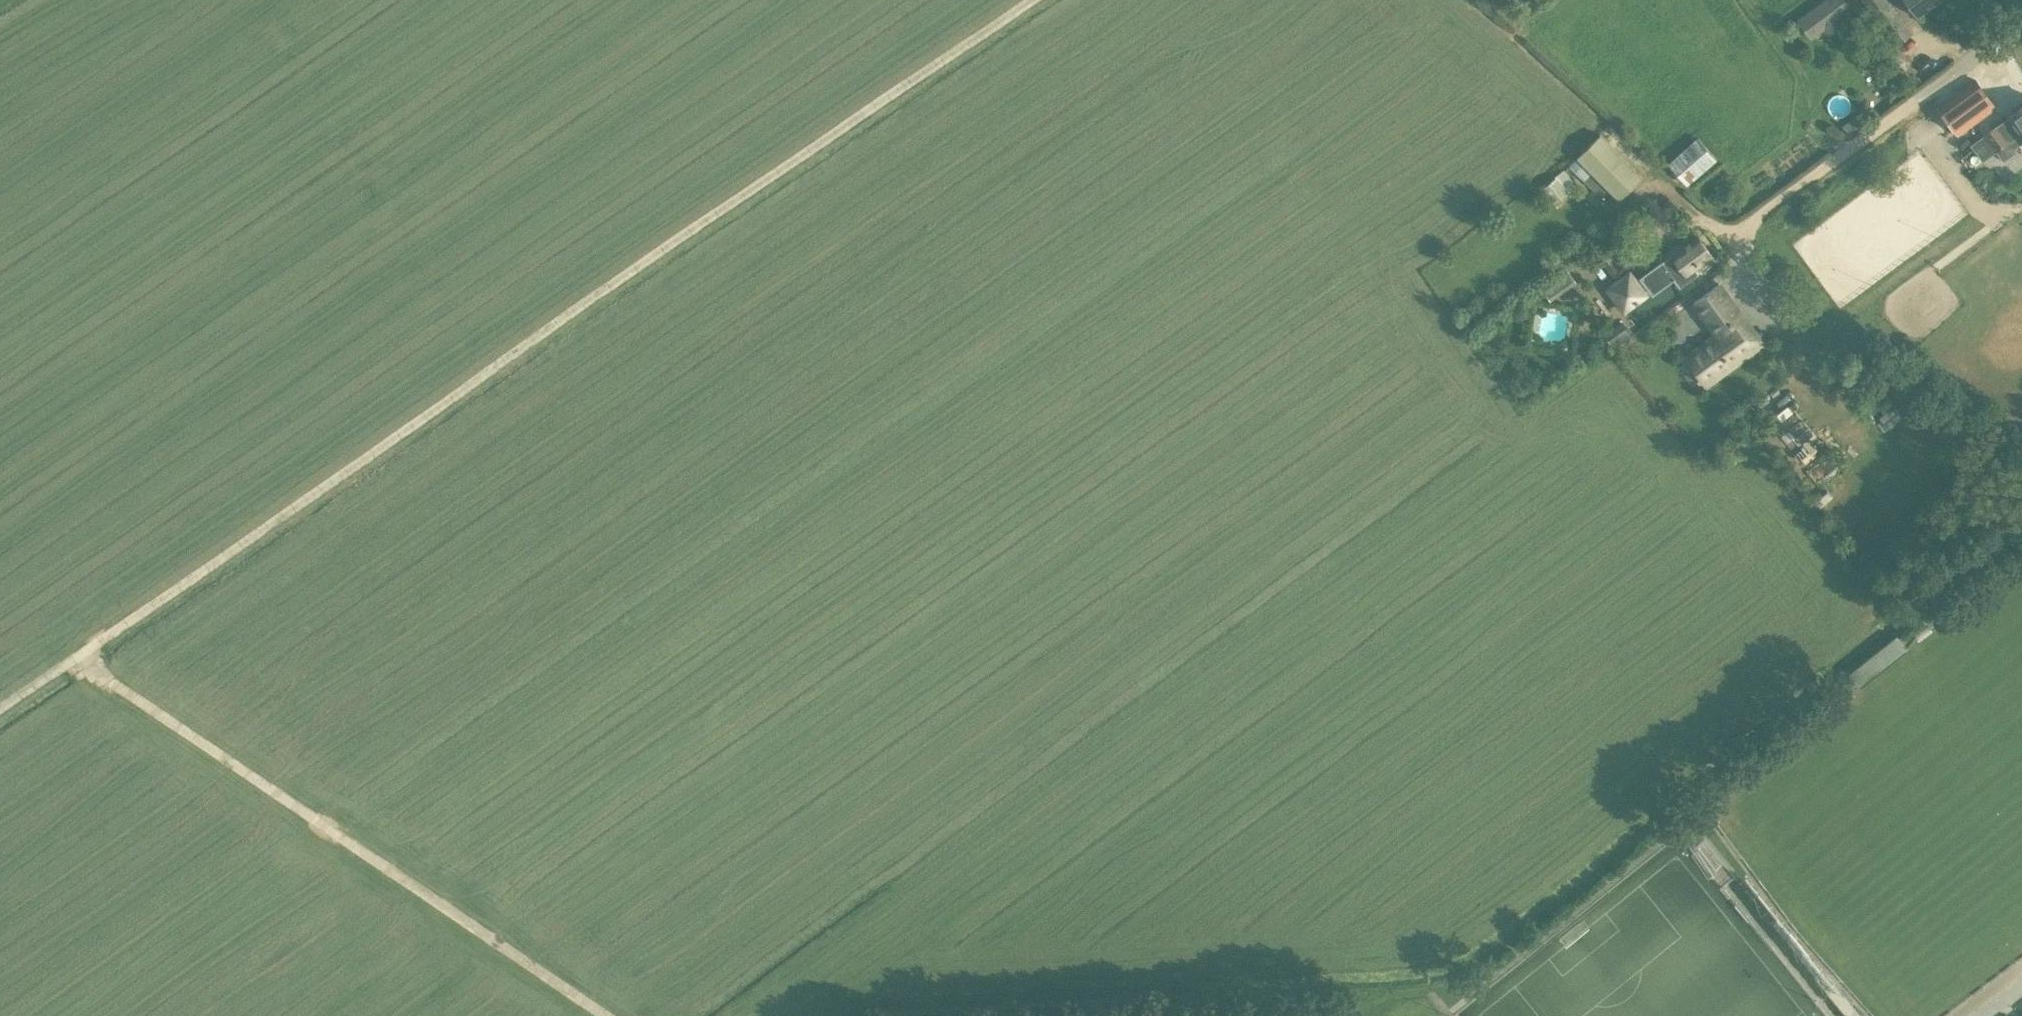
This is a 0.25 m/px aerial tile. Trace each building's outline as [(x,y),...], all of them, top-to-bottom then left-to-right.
[(1850,7),(1845,0),(1824,0),(1798,19),(1810,36),(1850,7)] [(1903,27),(1905,25),(1887,0),(1864,0),(1896,43),(1908,35),(1903,27)] [(1918,16),(1939,0),(1906,0),(1918,16)] [(1977,79),(1938,107),(1957,133),(1996,105),(1977,79)] [(1971,143),(1983,159),(1995,150),(2008,140),(2002,131),(2014,122),(2021,132),(2021,105),(2009,115),(2010,116),(1997,125),(1997,124),(1984,134),(1971,143)] [(1850,118),(1841,125),(1848,134),(1857,127),(1850,118)] [(1619,199),(1642,176),(1600,134),(1577,156),(1578,157),(1610,189),(1619,199)] [(1686,183),(1715,158),(1698,139),(1669,164),(1686,183)] [(1578,157),(1570,165),(1595,191),(1592,194),(1599,200),(1610,189),(1578,157)] [(1564,170),(1556,177),(1568,192),(1576,185),(1564,170)] [(1556,177),(1542,188),(1555,204),(1569,193),(1568,192),(1556,177)] [(1597,229),(1577,243),(1582,250),(1602,236),(1597,229)] [(1677,243),(1664,253),(1668,257),(1639,279),(1631,268),(1608,285),(1629,311),(1674,276),(1681,284),(1698,272),(1694,267),(1712,254),(1698,234),(1680,248),(1677,243)] [(1565,267),(1541,285),(1549,297),(1573,278),(1565,267)] [(1706,384),(1763,342),(1719,283),(1693,302),(1716,333),(1686,356),(1706,384)] [(1613,328),(1604,334),(1615,349),(1623,342),(1613,328)]
